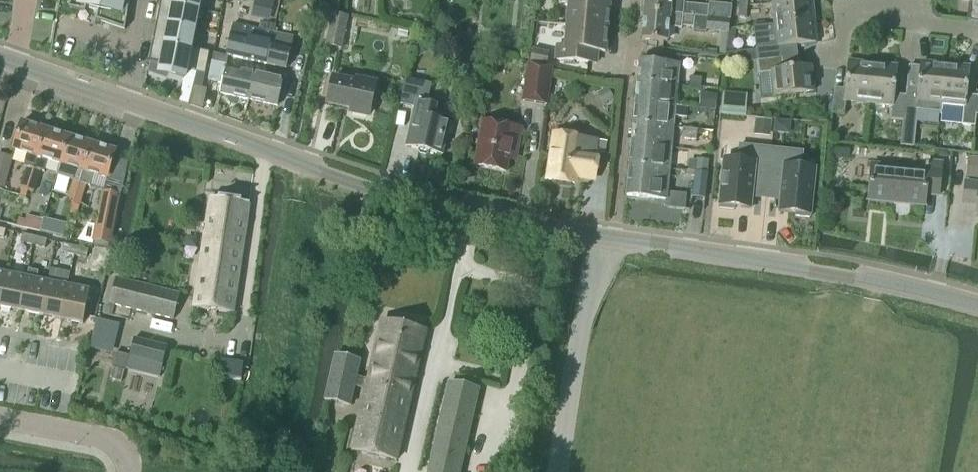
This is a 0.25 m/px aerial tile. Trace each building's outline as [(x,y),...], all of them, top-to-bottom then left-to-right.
[(69,10),(85,13),(86,9),(97,12),(95,21),(125,31),(129,0),(71,0),(69,10)] [(199,0),(161,0),(161,4),(197,11),(199,0)] [(567,26),(607,30),(609,6),(601,6),(601,0),(562,0),(561,3),(569,4),(567,26)] [(709,7),(670,4),(671,0),(645,0),(644,12),(708,19),(709,7)] [(965,22),(977,24),(977,0),(963,0),(963,1),(967,2),(965,22)] [(255,1),(252,17),(269,20),(272,5),(259,2),(255,1)] [(775,26),(814,22),(812,1),(773,5),(775,26)] [(193,31),(197,11),(161,4),(157,24),(193,31)] [(709,7),(708,19),(730,21),(731,7),(709,4),(709,7)] [(745,19),(747,7),(739,6),(738,19),(745,19)] [(727,35),(728,22),(708,20),(708,19),(644,12),(641,40),(667,43),(668,29),(681,30),(682,28),(693,29),(693,33),(706,35),(706,33),(727,35)] [(341,51),(347,19),(331,16),(325,48),(341,51)] [(757,62),(782,60),(780,48),(816,44),(814,22),(775,26),(753,28),(757,62)] [(189,51),(190,50),(193,31),(157,24),(153,44),(189,51)] [(273,35),(274,27),(261,24),(259,31),(234,26),(227,57),(266,66),(273,35)] [(557,47),(556,61),(588,64),(594,64),(595,64),(595,63),(596,52),(605,53),(607,30),(567,26),(565,48),(557,47)] [(285,70),(292,39),(273,35),(266,66),(285,70)] [(425,41),(412,48),(418,59),(431,52),(425,41)] [(151,65),(150,74),(160,77),(161,73),(184,81),(185,72),(194,74),(205,76),(208,62),(195,60),(196,51),(190,50),(189,51),(153,44),(149,65),(151,65)] [(208,62),(209,54),(196,51),(195,60),(208,62)] [(530,66),(546,69),(549,54),(533,51),(530,66)] [(639,62),(637,83),(677,87),(680,59),(664,57),(663,65),(639,62)] [(783,70),(782,60),(757,62),(758,75),(772,74),(774,96),(813,92),(810,68),(783,70)] [(868,104),(873,65),(848,63),(845,91),(834,89),(831,114),(844,115),(845,102),(868,104)] [(903,121),(900,147),(913,148),(916,111),(939,114),(944,66),(921,64),(918,91),(906,90),(905,97),(903,121)] [(248,101),(254,75),(224,68),(211,65),(209,78),(223,81),(220,94),(248,101)] [(903,121),(905,97),(894,95),(897,68),(873,65),(868,104),(892,107),(890,120),(903,121)] [(548,107),(553,70),(546,69),(530,66),(527,66),(522,104),(548,107)] [(939,114),(939,116),(963,119),(962,126),(974,127),(976,115),(977,97),(966,96),(969,69),(944,66),(939,114)] [(194,74),(192,87),(202,89),(205,76),(194,74)] [(276,107),(282,81),(254,75),(248,101),(276,107)] [(701,89),(702,79),(690,78),(689,88),(701,89)] [(356,84),(333,79),(328,105),(351,109),(351,113),(368,117),(375,84),(357,80),(356,84)] [(442,156),(449,123),(433,119),(436,107),(427,104),(431,85),(405,79),(399,105),(414,109),(405,148),(418,151),(417,153),(419,156),(425,158),(428,156),(429,153),(442,156)] [(675,108),(677,87),(637,83),(635,104),(675,108)] [(607,89),(597,94),(603,106),(613,100),(607,89)] [(722,93),(721,117),(746,118),(747,94),(722,93)] [(700,94),(699,109),(715,111),(717,96),(700,94)] [(688,109),(675,108),(635,104),(633,124),(673,128),(674,119),(687,120),(688,109)] [(755,120),(753,136),(770,138),(771,122),(755,120)] [(774,121),(773,134),(790,135),(791,122),(774,121)] [(518,146),(521,129),(483,122),(474,167),(506,173),(511,145),(518,146)] [(37,183),(40,172),(33,170),(46,131),(22,124),(13,151),(28,156),(24,169),(27,170),(25,179),(37,183)] [(671,149),(673,128),(633,124),(631,145),(671,149)] [(696,141),(697,131),(685,130),(684,140),(696,141)] [(61,165),(69,138),(46,131),(33,170),(40,172),(41,172),(44,173),(48,162),(61,165)] [(605,157),(607,143),(555,136),(548,181),(574,185),(575,177),(594,180),(598,156),(605,157)] [(92,145),(69,138),(61,165),(73,169),(70,181),(74,182),(79,184),(83,172),(84,173),(92,145)] [(116,152),(92,145),(84,173),(83,172),(79,184),(74,182),(71,193),(82,197),(85,187),(90,188),(93,176),(107,180),(116,152)] [(669,170),(671,149),(631,145),(629,166),(669,170)] [(765,200),(771,150),(739,147),(738,162),(723,161),(719,210),(733,211),(734,208),(750,209),(751,198),(765,200)] [(834,147),(833,155),(849,157),(850,149),(834,147)] [(810,219),(815,170),(801,169),(802,153),(771,150),(765,200),(780,201),(779,212),(787,213),(795,214),(795,218),(810,219)] [(13,160),(0,156),(0,189),(5,191),(13,160)] [(965,179),(977,181),(977,160),(968,159),(965,179)] [(708,162),(696,161),(695,172),(707,173),(708,162)] [(938,196),(941,166),(926,164),(926,172),(871,167),(868,200),(894,202),(894,199),(925,202),(925,205),(926,205),(927,195),(938,196)] [(666,200),(667,193),(669,170),(629,166),(626,196),(666,200)] [(705,199),(708,174),(707,174),(707,173),(695,172),(692,197),(705,199)] [(34,194),(37,183),(25,179),(21,190),(34,194)] [(966,184),(963,204),(977,206),(976,218),(977,218),(977,185),(966,184)] [(102,192),(92,243),(110,247),(120,196),(102,192)] [(79,208),(82,197),(71,193),(68,201),(67,204),(71,206),(79,208)] [(233,314),(249,205),(210,199),(194,309),(209,311),(233,314)] [(25,221),(23,229),(39,233),(41,225),(25,221)] [(33,247),(34,239),(23,236),(21,245),(33,247)] [(45,250),(47,241),(34,239),(33,247),(45,250)] [(74,257),(76,249),(64,246),(62,254),(74,257)] [(86,260),(88,252),(76,249),(74,257),(86,260)] [(37,281),(39,273),(29,271),(27,279),(20,312),(41,316),(48,283),(37,281)] [(27,279),(5,274),(0,302),(0,308),(20,312),(27,279)] [(174,320),(180,295),(116,279),(110,304),(174,320)] [(62,320),(69,287),(48,283),(41,316),(62,320)] [(83,324),(90,291),(69,287),(62,320),(83,324)] [(396,462),(425,334),(381,324),(368,381),(356,378),(360,361),(335,355),(325,401),(351,407),(355,386),(366,389),(352,452),(396,462)] [(159,378),(160,377),(167,348),(133,340),(129,357),(126,369),(159,378)] [(115,354),(111,367),(125,370),(126,369),(129,357),(115,354)] [(220,361),(218,377),(240,380),(241,380),(242,374),(243,363),(220,361)] [(477,392),(449,385),(429,471),(459,471),(477,392)]
